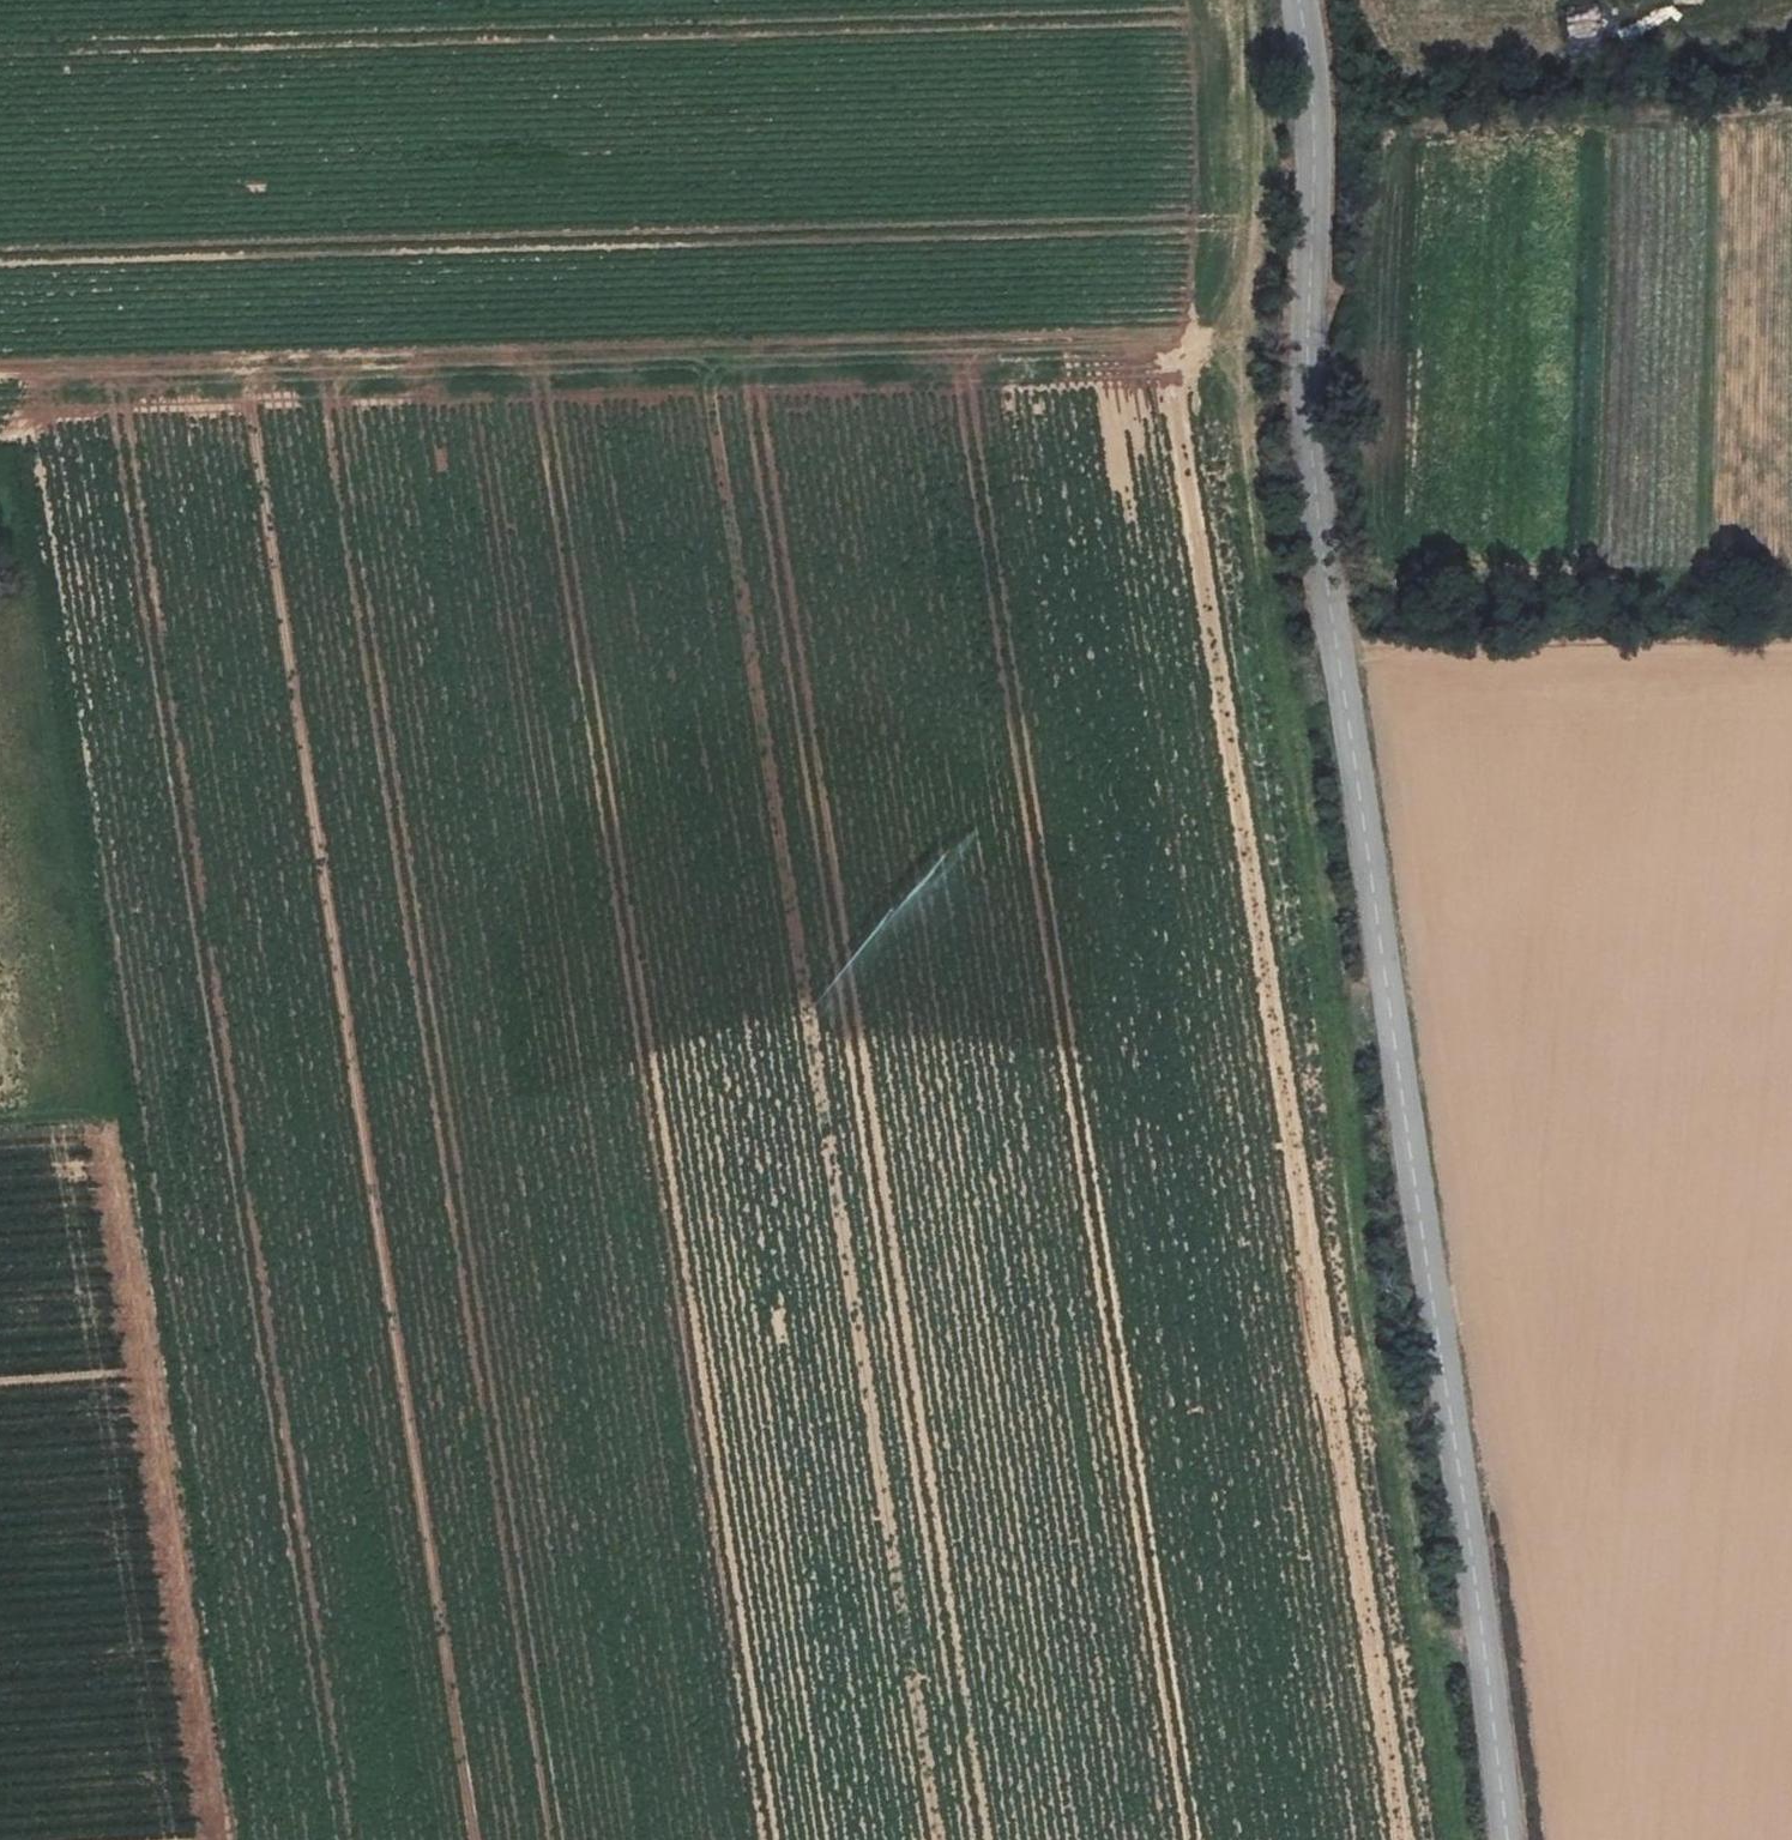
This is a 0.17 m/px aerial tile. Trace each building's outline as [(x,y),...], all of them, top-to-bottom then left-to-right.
[(1791,20),(1791,17),(1786,8),(1757,27),(1764,37),(1791,20)]
